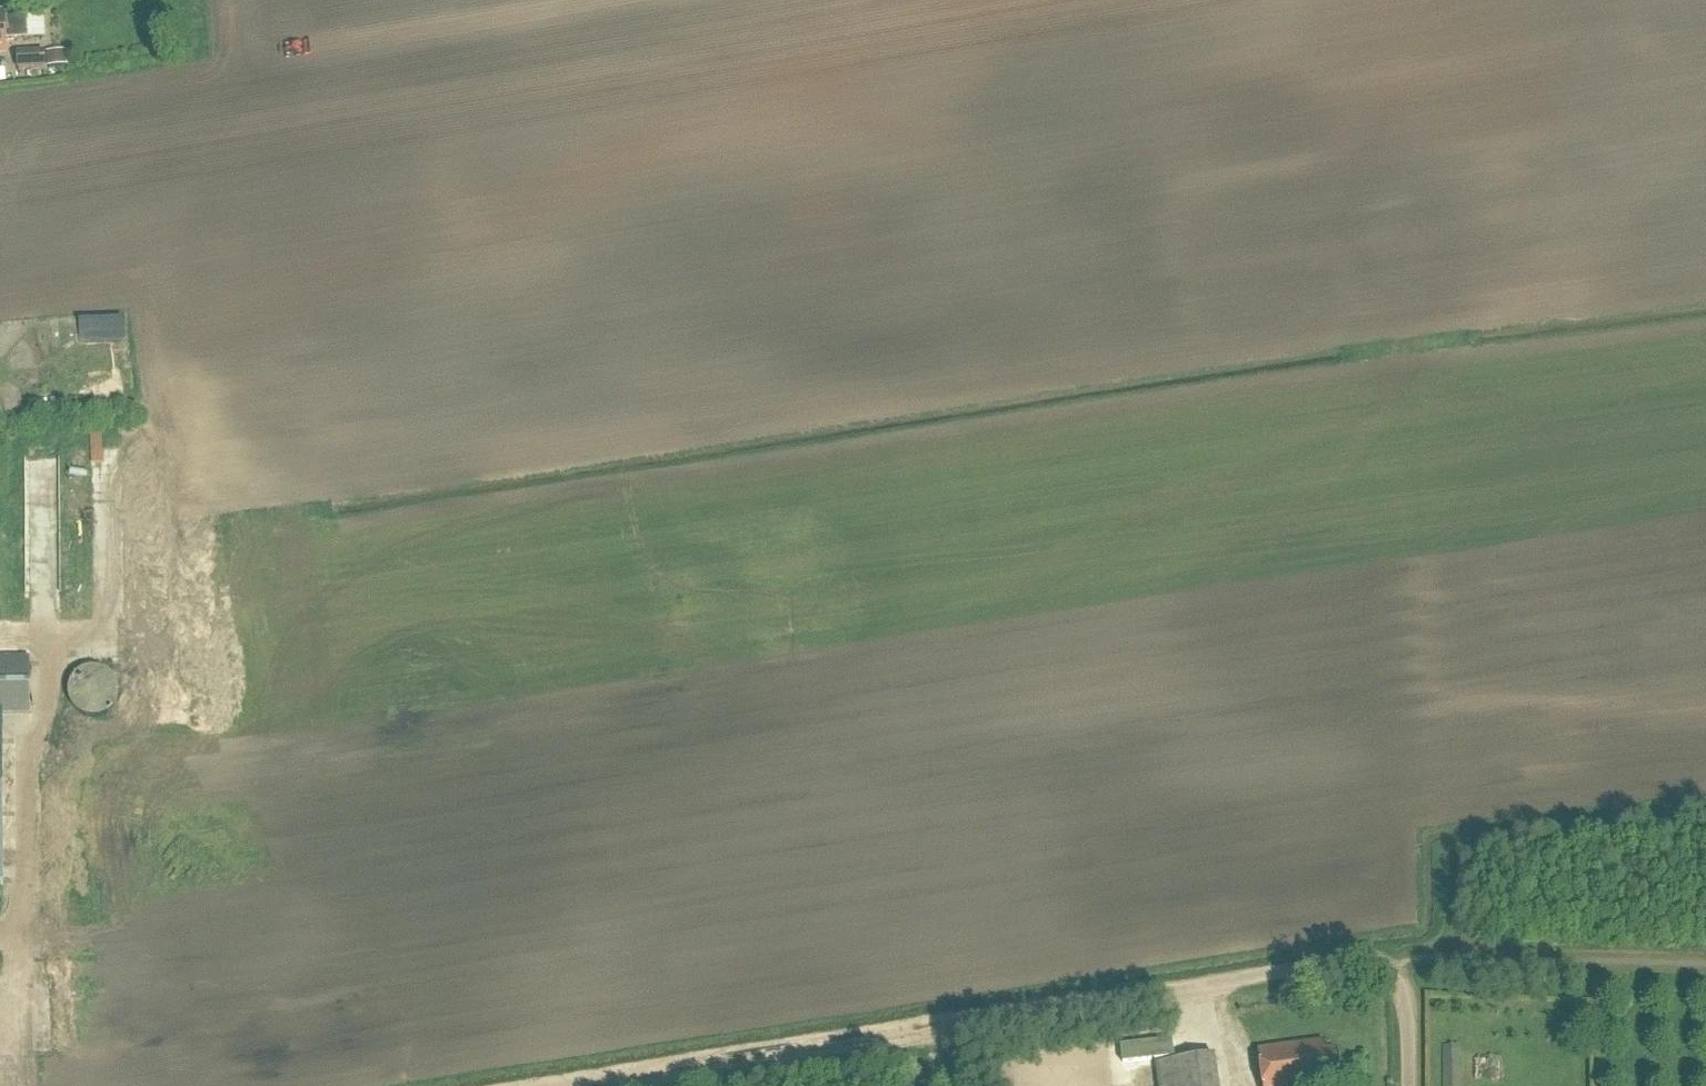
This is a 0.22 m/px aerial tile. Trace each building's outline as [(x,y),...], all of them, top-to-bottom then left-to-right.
[(4,16),(0,16),(0,57),(7,56),(6,44),(29,42),(27,16),(4,18),(4,16)] [(67,54),(46,55),(47,69),(67,68),(67,54)] [(18,72),(45,71),(44,55),(17,56),(18,72)] [(31,718),(31,662),(0,662),(0,718),(2,718),(31,718)] [(84,720),(88,721),(93,721),(95,722),(97,721),(101,721),(103,720),(106,718),(110,716),(113,713),(114,712),(115,710),(117,706),(118,704),(119,700),(119,696),(119,692),(118,690),(117,688),(116,684),(113,680),(110,677),(108,676),(105,674),(101,673),(97,672),(94,672),(90,672),(88,673),(84,674),(82,675),(79,677),(76,680),(73,684),(72,685),(70,689),(70,692),(69,696),(70,700),(70,702),(71,706),(73,710),(74,712),(77,715),(79,716),(82,719),(84,720)] [(1323,1043),(1257,1052),(1262,1085),(1339,1085),(1335,1056),(1325,1057),(1323,1043)] [(1442,1046),(1441,1085),(1460,1085),(1460,1047),(1442,1046)] [(1214,1059),(1156,1066),(1159,1085),(1217,1085),(1214,1059)]
